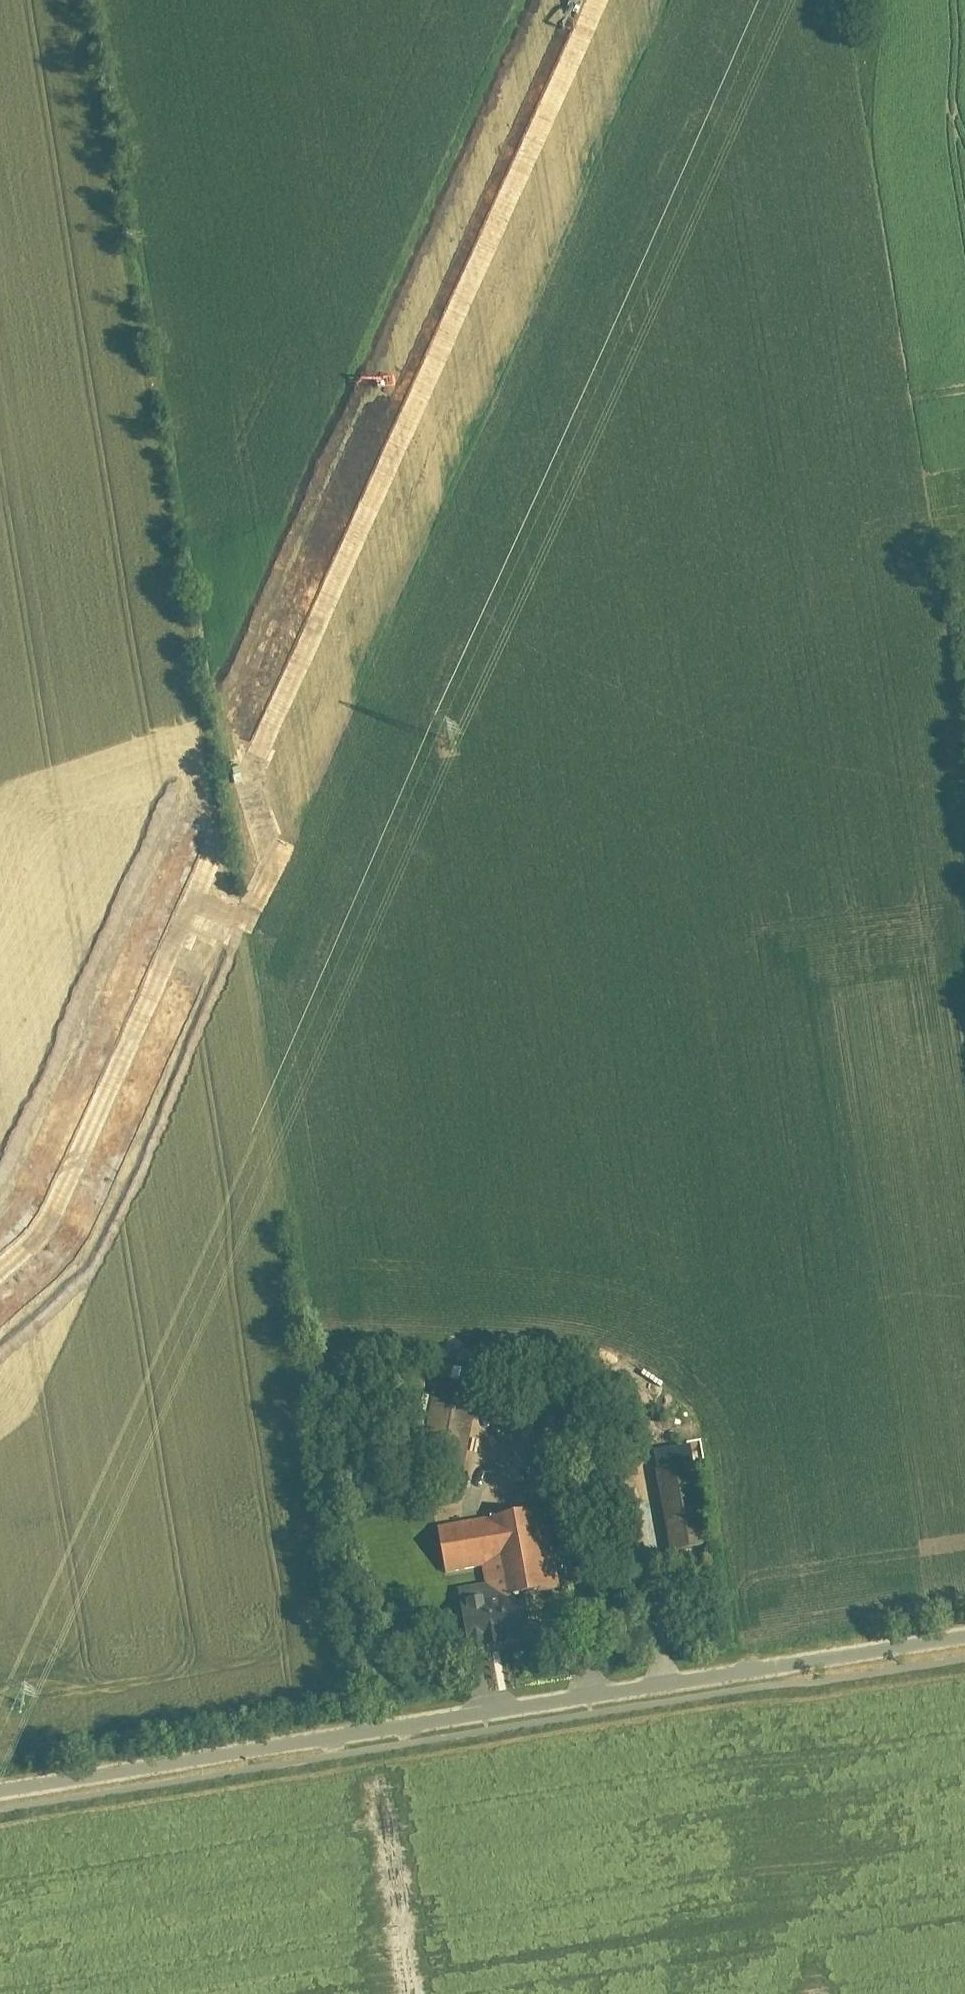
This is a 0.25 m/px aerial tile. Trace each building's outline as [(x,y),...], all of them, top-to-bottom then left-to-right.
[(427,1372),(410,1454),(463,1465),(480,1383),(427,1372)] [(665,1468),(677,1548),(705,1544),(693,1464),(665,1468)] [(435,1527),(442,1570),(484,1563),(489,1594),(460,1599),(469,1651),(539,1639),(531,1597),(561,1592),(546,1508),(435,1527)]
